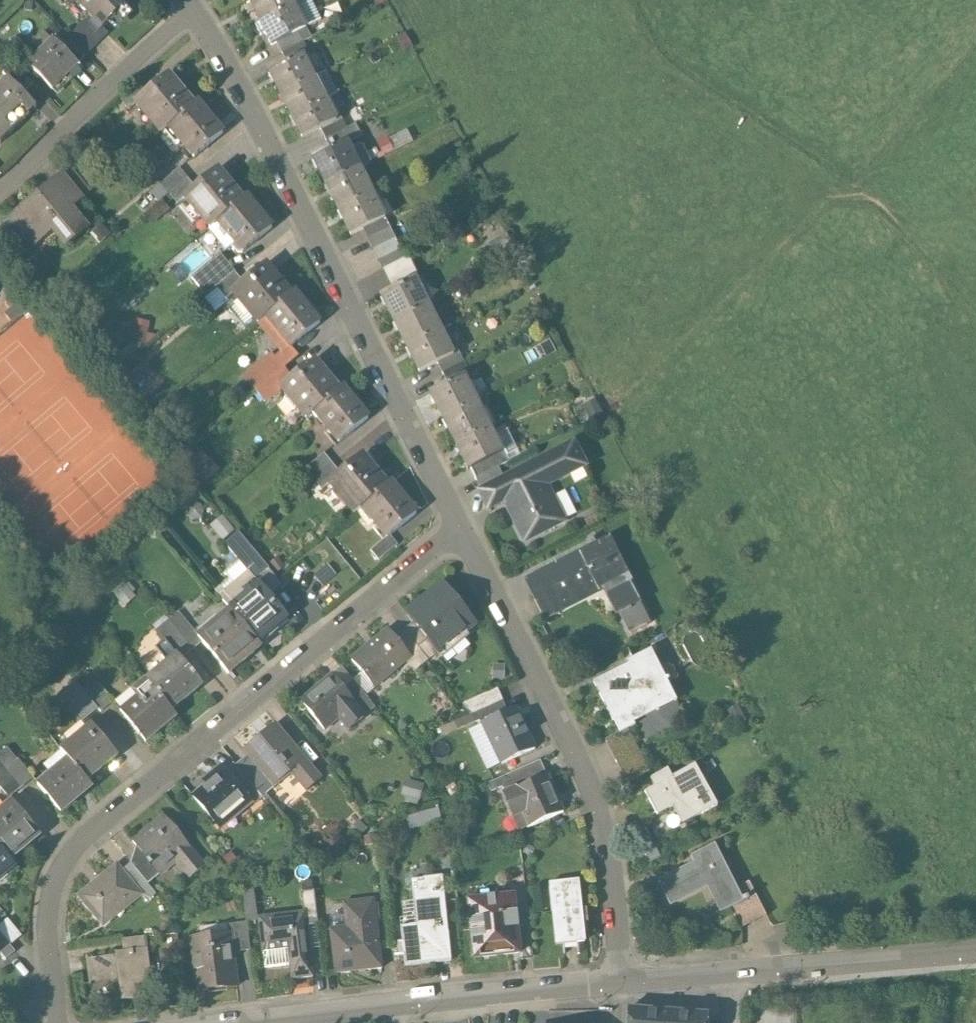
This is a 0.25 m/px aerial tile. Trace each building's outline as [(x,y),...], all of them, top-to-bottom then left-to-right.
[(89,14),(87,16),(89,17),(102,30),(103,29),(130,2),(128,0),(76,0),(89,14)] [(251,2),(252,5),(256,11),(262,23),(295,6),(292,0),(254,0),(251,2)] [(295,7),(306,28),(321,21),(311,0),(309,0),(295,7)] [(252,5),(246,8),(249,15),(256,11),(252,5)] [(295,6),(262,23),(273,45),(277,43),(299,32),(306,28),(295,7),(295,6)] [(89,17),(68,37),(86,56),(108,34),(103,29),(102,30),(89,17)] [(299,32),(277,43),(283,54),(304,43),(299,32)] [(54,41),(27,66),(52,92),(79,67),(54,41)] [(304,43),(283,54),(288,64),(304,56),(305,57),(310,55),(304,43)] [(288,64),(271,73),(281,94),(315,77),(305,57),(304,56),(288,64)] [(28,84),(12,67),(2,76),(19,93),(28,84)] [(147,93),(135,102),(136,103),(160,133),(169,126),(194,105),(169,75),(147,93)] [(315,77),(281,94),(292,116),(326,99),(315,77)] [(4,83),(0,87),(0,145),(36,109),(23,96),(20,99),(4,83)] [(139,84),(121,99),(129,109),(136,103),(135,102),(147,93),(139,84)] [(326,99),(292,116),(303,138),(321,129),(337,121),(336,120),(326,99)] [(223,133),(198,102),(194,105),(169,126),(194,157),(223,133)] [(341,117),(336,120),(337,121),(321,129),(326,140),(347,129),(341,117)] [(347,129),(326,140),(331,151),(347,143),(348,144),(353,141),(347,129)] [(331,151),(313,160),(326,185),(356,170),(349,156),(353,154),(348,144),(347,143),(331,151)] [(91,190),(72,167),(61,176),(80,199),(91,190)] [(188,177),(181,167),(162,183),(164,185),(170,193),(188,177)] [(356,170),(326,185),(338,210),(369,195),(362,181),(365,179),(360,168),(356,170)] [(196,187),(185,196),(185,197),(210,227),(218,221),(243,200),(218,169),(196,187)] [(61,176),(9,219),(21,233),(33,247),(34,246),(31,242),(54,223),(68,239),(64,243),(65,245),(86,228),(69,208),(80,199),(61,176)] [(188,177),(170,193),(178,203),(185,197),(185,196),(196,187),(188,177)] [(164,185),(154,193),(160,201),(170,193),(164,185)] [(396,214),(383,188),(372,193),(378,205),(374,206),(382,221),(385,219),(396,214)] [(369,195),(338,210),(351,236),(364,229),(382,221),(374,206),(378,205),(372,193),(369,195)] [(243,200),(218,221),(243,251),(272,227),(247,197),(243,200)] [(382,221),(364,229),(369,239),(390,229),(385,219),(382,221)] [(390,229),(369,239),(374,250),(395,239),(390,229)] [(395,239),(374,250),(379,260),(400,249),(395,239)] [(400,249),(379,260),(384,270),(405,259),(400,249)] [(235,273),(220,254),(191,278),(207,297),(217,289),(235,273)] [(405,259),(384,270),(395,290),(415,280),(416,282),(419,280),(408,258),(405,259)] [(243,283),(232,292),(233,293),(258,323),(265,317),(291,295),(265,264),(243,283)] [(235,273),(217,289),(225,299),(233,293),(232,292),(243,283),(235,273)] [(395,290),(381,297),(394,322),(424,307),(417,293),(421,291),(416,282),(415,280),(395,290)] [(291,295),(265,317),(291,348),(320,323),(295,292),(291,295)] [(424,307),(394,322),(406,347),(437,332),(429,318),(433,316),(428,305),(424,307)] [(437,332),(406,347),(419,372),(437,363),(449,357),(442,343),(445,341),(440,330),(437,332)] [(458,351),(452,354),(452,355),(449,357),(437,363),(443,374),(464,364),(458,351)] [(284,369),(272,355),(244,378),(256,392),(266,384),(284,369)] [(291,378),(280,388),(281,389),(306,418),(314,412),(339,391),(314,360),(291,378)] [(464,364),(443,374),(448,385),(464,377),(464,378),(470,376),(464,364)] [(284,369),(266,384),(274,394),(281,389),(280,388),(291,378),(284,369)] [(448,385),(429,394),(442,420),(473,405),(466,390),(469,388),(464,378),(464,377),(448,385)] [(243,378),(231,388),(240,399),(252,389),(243,378)] [(339,391),(314,412),(340,442),(368,418),(343,388),(339,391)] [(473,405),(442,420),(455,445),(486,430),(479,415),(482,413),(477,403),(473,405)] [(486,430),(455,445),(468,470),(470,469),(502,453),(495,438),(508,432),(505,426),(492,432),(490,428),(486,430)] [(521,457),(508,432),(495,438),(502,453),(508,464),(521,457)] [(481,491),(479,493),(488,510),(504,502),(525,543),(564,524),(546,487),(586,467),(575,445),(504,480),(481,491)] [(502,453),(470,469),(476,480),(498,469),(508,464),(502,453)] [(333,464),(325,454),(306,470),(314,479),(333,464)] [(387,486),(362,456),(341,473),(329,483),(330,484),(354,514),(362,507),(387,486)] [(341,473),(333,464),(314,479),(323,490),(330,484),(329,483),(341,473)] [(498,469),(476,480),(481,491),(504,480),(498,469)] [(387,486),(362,507),(387,536),(388,538),(390,536),(416,514),(391,483),(387,486)] [(222,514),(210,524),(220,536),(232,526),(222,514)] [(282,587),(238,534),(225,545),(259,586),(260,586),(270,598),(282,587)] [(387,536),(370,550),(379,560),(397,545),(390,536),(388,538),(387,536)] [(610,539),(524,582),(544,623),(559,616),(556,610),(606,586),(620,616),(641,606),(626,576),(628,575),(610,539)] [(465,611),(444,585),(407,615),(413,623),(428,641),(436,634),(440,640),(452,630),(459,638),(473,628),(461,614),(465,611)] [(259,586),(247,596),(250,600),(233,613),(258,643),(287,618),(270,598),(260,586),(259,586)] [(199,636),(197,637),(200,641),(228,674),(261,647),(258,643),(233,613),(231,610),(199,636)] [(199,636),(181,615),(171,623),(191,648),(200,641),(197,637),(199,636)] [(191,648),(171,623),(158,634),(165,643),(176,656),(177,655),(179,658),(191,648)] [(428,641),(413,623),(404,631),(418,649),(428,641)] [(418,649),(404,631),(395,638),(411,658),(419,669),(429,662),(418,649)] [(395,638),(390,632),(354,660),(375,686),(411,658),(395,638)] [(179,658),(177,655),(176,656),(165,643),(156,650),(167,663),(146,680),(171,711),(202,685),(179,658)] [(650,653),(632,662),(634,665),(593,686),(613,725),(652,705),(657,714),(676,705),(667,687),(659,671),(650,653)] [(672,670),(670,671),(668,666),(659,671),(667,687),(678,681),(672,670)] [(332,677),(302,702),(323,727),(334,718),(340,718),(349,729),(365,716),(343,689),(332,677)] [(171,711),(146,680),(132,692),(137,698),(120,712),(146,743),(176,717),(171,711)] [(85,694),(75,681),(58,696),(81,723),(98,709),(85,694)] [(376,708),(353,681),(343,689),(365,716),(376,708)] [(114,702),(98,683),(85,694),(98,709),(101,712),(114,702)] [(497,692),(463,705),(471,715),(502,702),(497,692)] [(502,702),(471,715),(474,723),(480,720),(482,724),(507,713),(502,702)] [(507,713),(482,724),(502,765),(536,751),(516,710),(507,713)] [(118,755),(92,724),(60,750),(68,760),(69,759),(87,781),(118,755)] [(321,780),(275,725),(245,750),(249,754),(272,782),(289,768),(308,791),(321,780)] [(19,760),(17,761),(7,749),(0,755),(0,762),(22,788),(34,778),(19,760)] [(272,782),(249,754),(236,765),(249,780),(266,801),(269,799),(265,794),(275,786),(272,782)] [(87,781),(69,759),(68,760),(38,784),(61,812),(92,787),(87,781)] [(9,798),(22,788),(0,762),(0,787),(9,798)] [(539,762),(498,780),(505,795),(546,778),(539,762)] [(236,765),(234,763),(225,771),(239,788),(249,780),(236,765)] [(225,771),(222,768),(206,782),(208,785),(194,796),(217,824),(235,809),(239,814),(252,803),(239,788),(225,771)] [(703,815),(682,775),(644,795),(656,818),(675,808),(685,825),(703,815)] [(505,795),(504,796),(520,832),(563,813),(547,778),(546,778),(505,795)] [(13,801),(0,811),(0,848),(10,860),(41,835),(13,801)] [(205,866),(164,817),(133,842),(143,854),(159,872),(177,857),(192,876),(205,866)] [(650,839),(638,845),(648,866),(660,860),(650,839)] [(0,848),(0,878),(15,866),(10,860),(0,848)] [(736,891),(714,848),(691,860),(694,866),(657,884),(668,905),(709,884),(724,914),(730,912),(743,905),(736,891)] [(159,872),(143,854),(131,864),(148,884),(160,874),(159,872)] [(148,884),(131,864),(122,871),(142,896),(148,902),(157,895),(148,884)] [(122,871),(117,866),(80,897),(101,921),(122,904),(126,909),(142,896),(122,871)] [(442,877),(411,880),(412,905),(419,905),(421,926),(401,928),(402,942),(397,943),(399,955),(403,955),(405,965),(449,961),(442,877)] [(579,883),(550,886),(556,946),(563,946),(563,949),(578,948),(578,944),(585,943),(579,883)] [(493,884),(467,887),(469,901),(494,899),(493,884)] [(749,885),(736,891),(743,905),(730,912),(740,932),(766,918),(749,885)] [(252,891),(242,892),(244,920),(253,919),(252,891)] [(314,891),(301,893),(303,913),(305,912),(306,926),(318,925),(314,891)] [(494,899),(469,901),(470,920),(477,920),(478,934),(472,935),(474,959),(519,955),(516,922),(514,897),(494,899)] [(385,900),(374,901),(379,949),(391,948),(385,900)] [(374,901),(344,904),(347,928),(330,930),(335,973),(381,968),(379,949),(374,901)] [(303,913),(259,918),(263,953),(288,950),(290,966),(292,980),(312,977),(306,926),(305,912),(303,913)] [(529,921),(516,922),(519,955),(532,954),(529,921)] [(247,923),(228,926),(229,935),(236,934),(239,953),(251,952),(247,923)] [(229,935),(191,940),(198,992),(237,986),(233,958),(240,957),(239,953),(236,934),(229,935)] [(6,961),(15,953),(0,935),(0,953),(6,961)] [(146,937),(122,940),(124,956),(87,960),(89,979),(118,976),(121,1000),(131,999),(153,996),(146,937)] [(288,950),(263,953),(265,969),(290,966),(288,950)] [(629,1010),(628,1022),(659,1022),(660,1012),(629,1010)] [(660,1012),(659,1022),(707,1022),(708,1016),(660,1012)]
